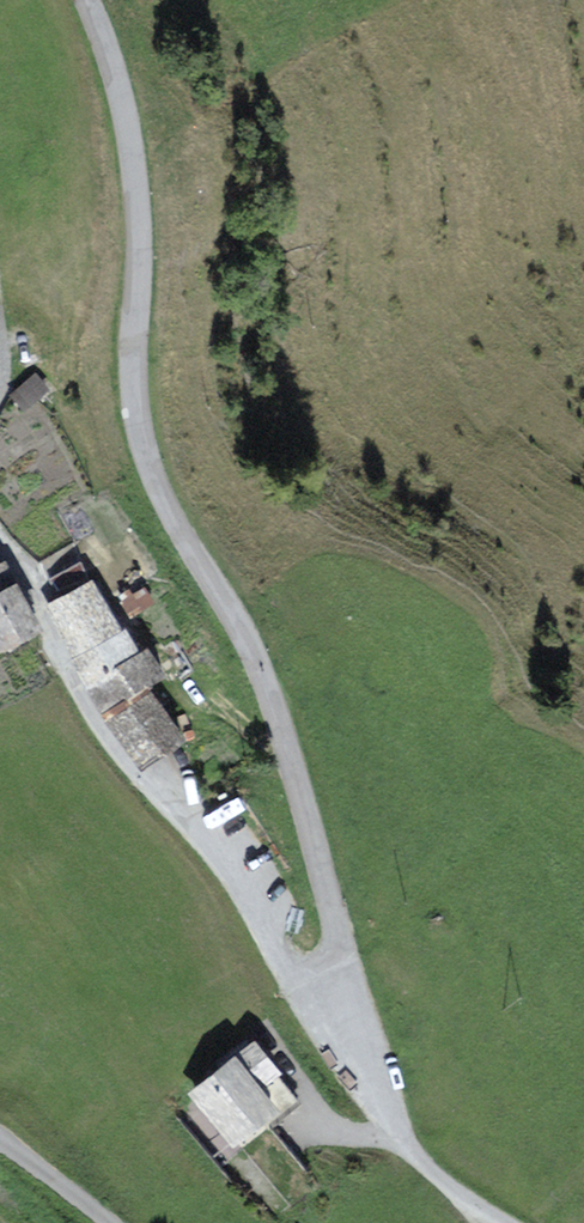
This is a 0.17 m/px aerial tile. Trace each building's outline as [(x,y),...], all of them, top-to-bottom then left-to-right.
[(38,376),(37,374),(14,392),(25,406),(48,388),(38,376)] [(82,557),(48,577),(59,596),(93,576),(82,557)] [(59,596),(45,604),(74,653),(122,625),(93,576),(59,596)] [(14,582),(0,589),(0,642),(1,644),(38,624),(14,582)] [(74,653),(90,679),(137,651),(122,625),(74,653)] [(145,647),(137,651),(90,679),(104,705),(160,672),(145,647)] [(179,734),(150,690),(109,717),(138,761),(179,734)] [(259,1083),(277,1069),(255,1041),(194,1088),(233,1137),(275,1104),(259,1083)]
